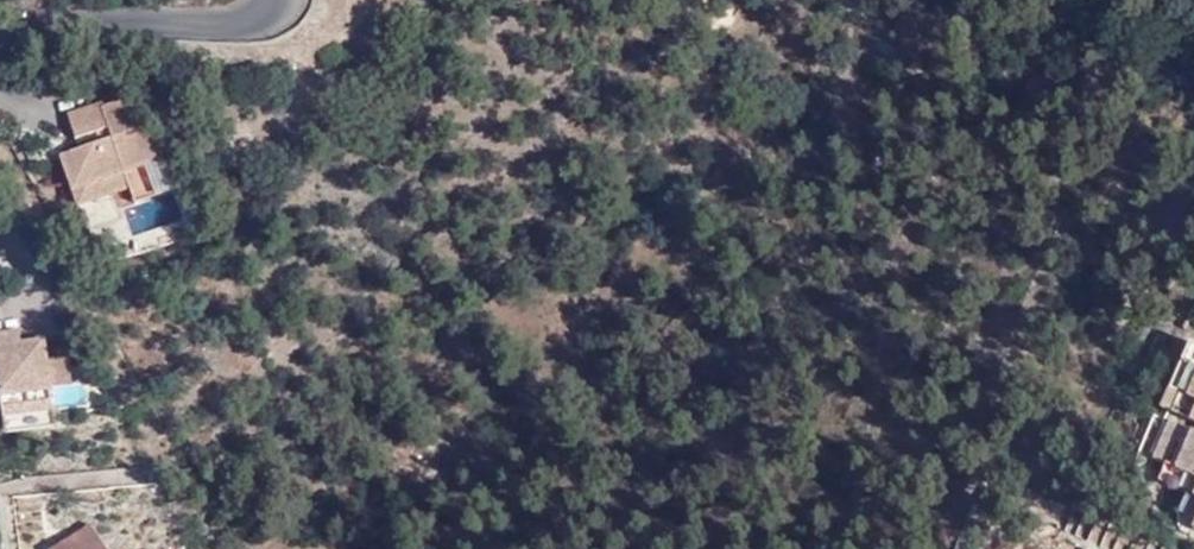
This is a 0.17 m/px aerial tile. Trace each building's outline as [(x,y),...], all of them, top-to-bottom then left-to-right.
[(130,189),(170,175),(142,97),(105,110),(103,106),(100,107),(108,131),(112,140),(101,144),(78,153),(68,156),(63,157),(80,207),(130,189)] [(108,131),(100,107),(70,118),(77,142),(97,135),(108,131)] [(108,131),(97,135),(101,144),(112,140),(108,131)] [(66,148),(68,156),(78,153),(75,144),(66,148)] [(174,190),(170,175),(130,189),(135,205),(174,190)] [(19,343),(18,332),(0,334),(0,345),(19,343)] [(2,415),(52,410),(43,339),(19,343),(0,345),(0,395),(2,415)] [(1193,421),(1193,342),(1190,340),(1160,406),(1193,421)] [(52,410),(2,415),(4,433),(54,426),(52,410)] [(1193,494),(1193,428),(1170,418),(1154,456),(1165,461),(1157,477),(1193,494)] [(93,524),(55,548),(110,548),(93,524)]
